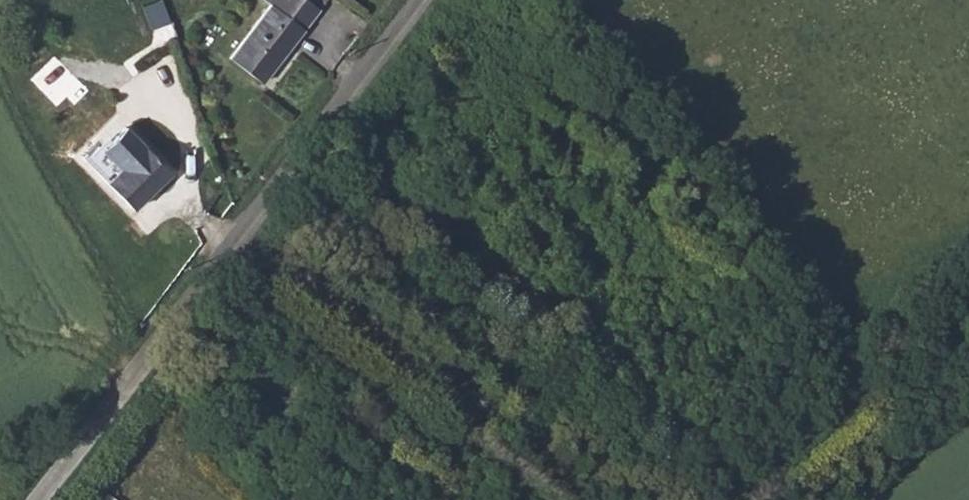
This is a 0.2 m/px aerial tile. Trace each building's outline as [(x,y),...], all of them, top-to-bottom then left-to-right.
[(312,24),(280,0),(278,0),(223,73),(256,97),(312,24)] [(109,188),(137,210),(169,169),(141,147),(120,131),(100,157),(121,173),(109,188)]
